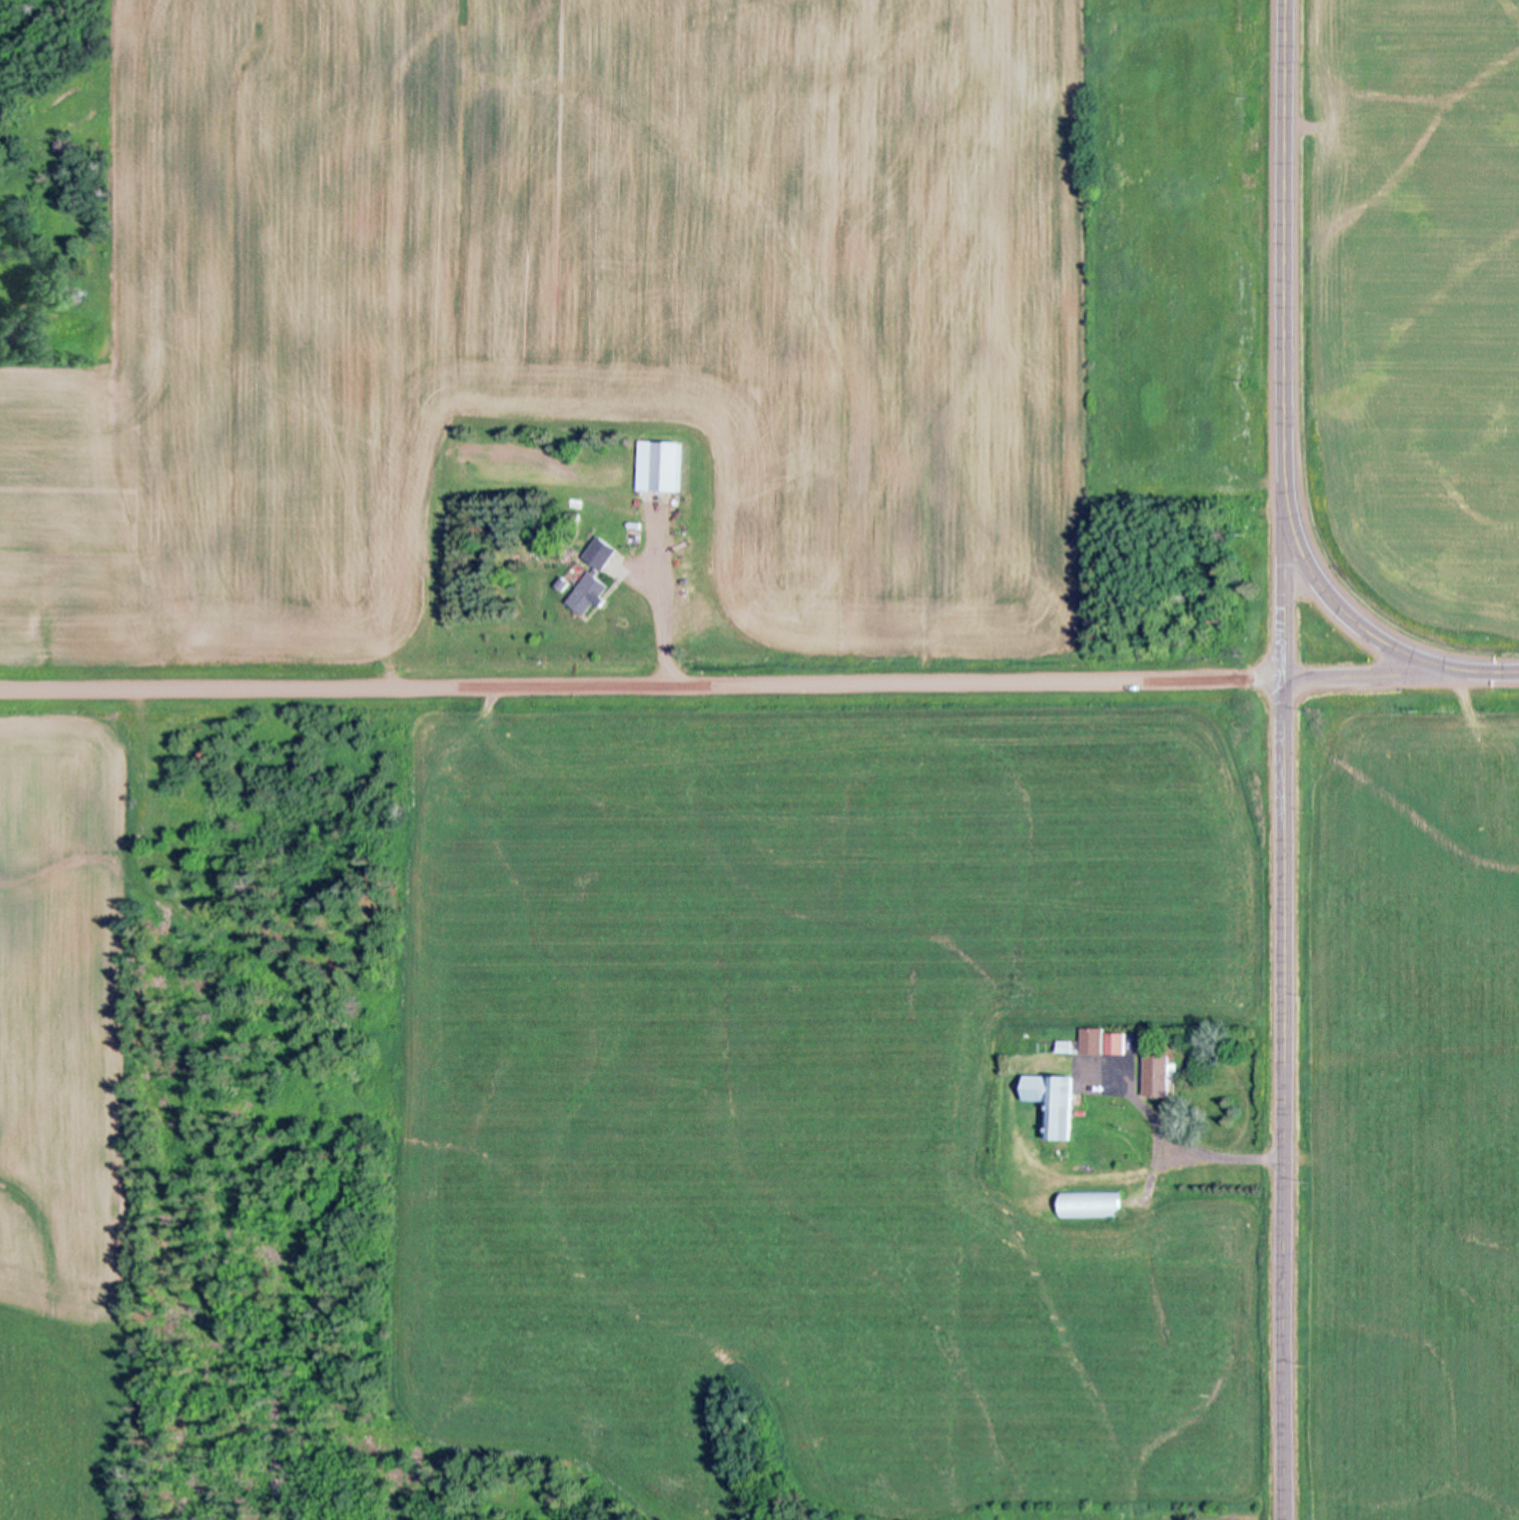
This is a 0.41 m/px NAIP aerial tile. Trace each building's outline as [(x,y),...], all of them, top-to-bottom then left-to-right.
[(682,491),(641,489),(644,441),(685,443),(682,491)] [(601,536),(620,550),(606,570),(586,556),(601,536)] [(588,614),(570,600),(594,572),(611,586),(588,614)] [(1125,1030),(1125,1052),(1060,1053),(1060,1043),(1081,1043),(1081,1030),(1125,1030)] [(1146,1094),(1147,1055),(1171,1055),(1170,1094),(1146,1094)] [(1048,1138),(1050,1101),(1024,1099),(1025,1075),(1070,1078),(1066,1139),(1048,1138)] [(1062,1195),(1120,1193),(1121,1211),(1062,1213),(1062,1195)]
